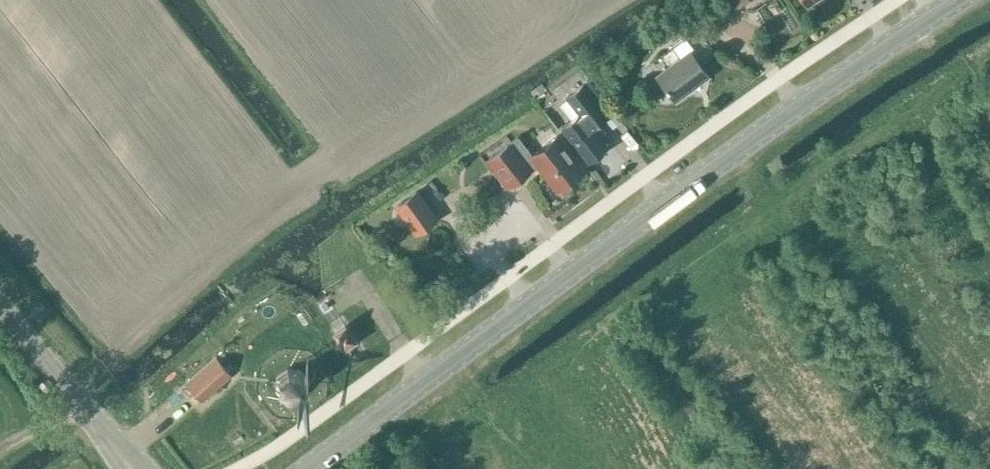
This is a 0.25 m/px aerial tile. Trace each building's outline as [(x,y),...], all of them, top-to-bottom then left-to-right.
[(737,40),(761,40),(761,8),(737,8),(737,40)] [(680,57),(672,47),(663,54),(671,64),(656,76),(674,100),(708,74),(690,50),(680,57)] [(598,105),(584,86),(582,84),(566,97),(579,114),(562,127),(589,160),(606,147),(598,137),(603,133),(587,113),(598,105)] [(518,136),(488,158),(508,184),(530,168),(529,166),(536,160),(557,189),(582,170),(557,135),(531,154),(518,136)] [(618,170),(634,160),(620,138),(604,148),(618,170)] [(417,192),(396,205),(416,232),(435,218),(417,192)] [(357,341),(345,322),(331,332),(343,350),(357,341)] [(216,356),(185,382),(201,401),(231,375),(216,356)] [(278,375),(277,375),(277,377),(275,387),(276,389),(282,397),(284,398),(294,400),(296,399),(305,393),(306,391),(307,381),(306,379),(300,371),(297,368),(288,368),(286,368),(278,375)]
